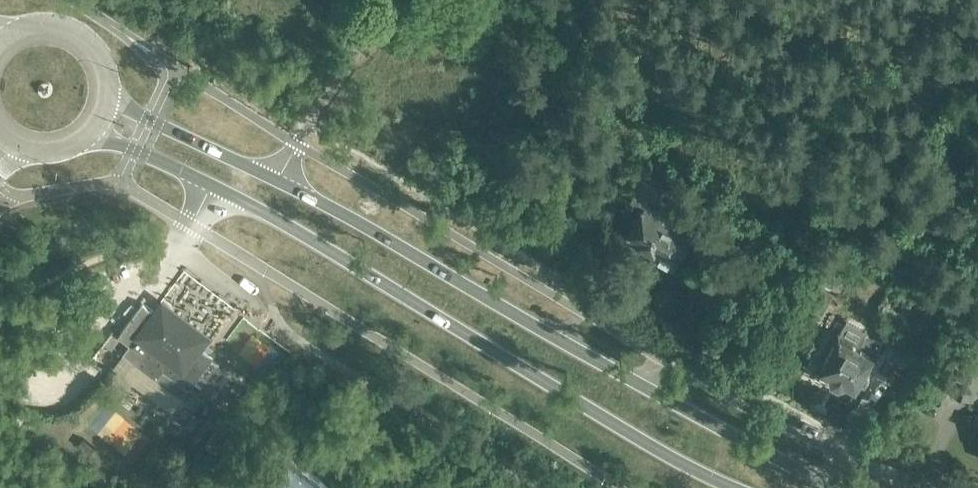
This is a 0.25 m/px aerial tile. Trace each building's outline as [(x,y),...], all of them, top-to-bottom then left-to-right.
[(635,175),(625,195),(631,198),(629,201),(642,208),(628,233),(655,249),(653,253),(675,265),(693,233),(690,231),(693,224),(651,200),(653,198),(656,200),(662,189),(635,175)] [(157,377),(183,396),(214,354),(202,345),(199,343),(205,335),(163,303),(157,311),(143,301),(119,334),(130,343),(124,351),(157,377)] [(913,346),(924,355),(938,339),(927,330),(913,346)] [(866,333),(859,343),(839,332),(820,367),(833,374),(834,378),(840,381),(844,380),(857,387),(882,342),(866,333)] [(936,390),(949,396),(950,392),(973,400),(977,386),(977,362),(964,356),(960,366),(947,362),(936,390)] [(117,410),(99,429),(132,460),(150,440),(117,410)] [(211,437),(222,445),(238,423),(228,415),(211,437)]
